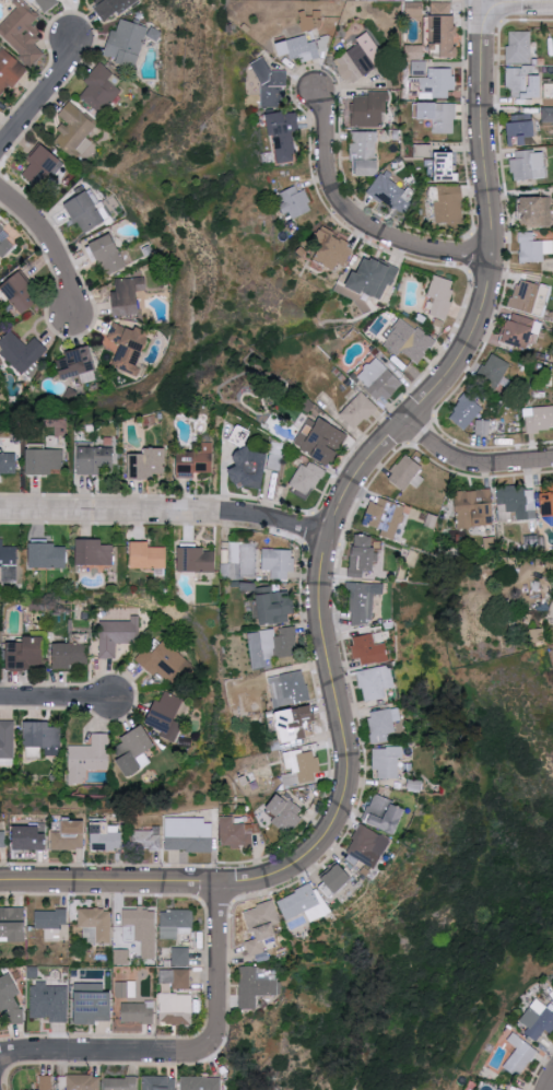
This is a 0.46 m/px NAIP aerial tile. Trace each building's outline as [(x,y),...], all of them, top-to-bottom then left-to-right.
[(34,66),(46,53),(34,42),(42,33),(32,24),(40,16),(22,0),(21,0),(0,22),(0,35),(34,66)] [(30,5),(36,0),(45,13),(60,3),(58,0),(27,0),(30,5)] [(91,5),(104,23),(128,6),(124,0),(96,0),(97,1),(91,5)] [(453,2),(433,2),(433,56),(460,56),(460,15),(453,15),(453,2)] [(147,25),(120,19),(118,30),(113,29),(108,48),(121,51),(118,63),(137,68),(147,25)] [(506,65),(530,65),(531,32),(509,33),(509,47),(506,47),(506,65)] [(388,59),(369,34),(334,60),(353,85),(388,59)] [(305,61),(321,57),(320,52),(331,49),(327,36),(308,41),(306,35),(277,42),(281,60),(303,54),(305,61)] [(424,45),(409,45),(408,59),(423,59),(424,45)] [(4,47),(0,51),(0,96),(10,85),(14,88),(29,70),(4,47)] [(284,107),(284,86),(289,86),(289,71),(269,70),(269,60),(261,60),(260,107),(284,107)] [(413,76),(429,76),(429,61),(414,60),(413,76)] [(125,80),(99,62),(85,82),(89,85),(80,98),(102,113),(125,80)] [(449,98),(449,89),(456,89),(456,68),(430,68),(430,78),(422,77),(422,98),(449,98)] [(505,69),(522,69),(522,77),(540,77),(541,99),(521,99),(511,99),(511,90),(506,90),(505,69)] [(352,127),(386,127),(386,92),(368,91),(368,96),(352,95),(352,127)] [(100,126),(69,101),(58,115),(65,121),(58,130),(61,132),(54,141),(76,158),(100,126)] [(456,133),(457,103),(420,102),(420,119),(433,119),(433,133),(456,133)] [(302,132),(301,112),(272,113),(275,163),(296,162),(294,132),(302,132)] [(506,125),(533,122),(534,138),(526,139),(526,146),(508,149),(506,125)] [(378,131),(351,131),(351,175),(379,175),(378,131)] [(62,157),(37,142),(25,160),(30,163),(22,175),(43,188),(62,157)] [(509,160),(516,160),(515,152),(532,151),(532,154),(543,153),(545,178),(515,181),(514,174),(510,174),(509,160)] [(459,152),(436,152),(435,180),(464,181),(464,173),(458,173),(459,152)] [(411,202),(403,197),(407,190),(381,174),(369,193),(403,214),(411,202)] [(300,183),(277,195),(290,222),(313,210),(300,183)] [(463,185),(441,185),(442,201),(436,201),(436,224),(465,223),(463,185)] [(67,203),(83,233),(107,221),(91,190),(67,203)] [(520,199),(550,198),(551,227),(526,228),(521,226),(519,221),(519,206),(521,206),(520,199)] [(15,246),(3,234),(7,231),(0,224),(0,255),(3,258),(15,246)] [(314,259),(340,272),(354,245),(320,227),(310,247),(318,250),(314,259)] [(533,242),(552,241),(552,255),(543,255),(544,262),(525,262),(525,265),(520,265),(519,244),(518,233),(533,233),(533,242)] [(89,243),(96,262),(102,259),(108,274),(126,267),(114,234),(89,243)] [(381,300),(389,284),(393,286),(401,270),(366,254),(351,287),(381,300)] [(1,287),(22,314),(42,298),(21,271),(1,287)] [(457,281),(436,274),(424,311),(445,318),(457,281)] [(140,290),(147,290),(147,278),(115,278),(117,316),(141,315),(140,290)] [(549,289),(540,317),(507,307),(509,297),(514,298),(517,286),(520,286),(521,281),(549,289)] [(383,344),(399,356),(402,351),(419,364),(436,341),(403,317),(383,344)] [(532,328),(526,350),(501,342),(507,320),(532,328)] [(137,331),(114,321),(107,338),(120,344),(111,364),(134,375),(153,333),(139,327),(137,331)] [(10,329),(0,341),(0,354),(28,380),(36,371),(31,367),(48,349),(35,336),(27,345),(10,329)] [(99,380),(91,346),(66,352),(67,357),(57,360),(63,380),(80,376),(82,384),(99,380)] [(491,355),(508,364),(497,385),(476,374),(482,364),(486,365),(491,355)] [(405,383),(376,357),(356,378),(385,405),(405,383)] [(341,414),(358,430),(379,408),(362,392),(341,414)] [(464,394),(481,408),(463,429),(450,417),(454,412),(450,409),(464,394)] [(525,407),(526,431),(552,430),(552,406),(525,407)] [(294,445),(334,465),(350,433),(321,418),(319,423),(308,417),(294,445)] [(476,434),(490,434),(491,420),(476,420),(476,434)] [(251,432),(236,426),(230,441),(245,447),(251,432)] [(180,452),(180,479),(213,478),(213,442),(201,442),(201,451),(180,452)] [(28,474),(62,474),(62,449),(45,449),(45,444),(28,444),(28,474)] [(113,466),(114,448),(78,446),(77,474),(99,475),(99,465),(113,466)] [(263,488),(270,453),(239,447),(235,466),(236,466),(233,483),(263,488)] [(166,448),(147,448),(147,454),(130,454),(129,479),(155,480),(155,474),(165,474),(166,448)] [(1,473),(17,473),(16,453),(0,453),(0,479),(1,479),(1,473)] [(388,482),(402,495),(423,471),(407,458),(388,482)] [(312,496),(325,471),(303,459),(290,484),(312,496)] [(496,489),(498,525),(536,523),(532,485),(496,489)] [(542,517),(552,517),(552,488),(540,489),(542,517)] [(454,492),(456,528),(492,526),(490,490),(454,492)] [(393,542),(405,508),(378,499),(376,508),(369,506),(364,528),(379,531),(378,538),(393,542)] [(103,539),(78,540),(79,565),(113,565),(113,544),(103,545),(103,539)] [(374,575),(375,553),(381,553),(380,541),(350,540),(346,579),(362,582),(363,574),(374,575)] [(3,546),(3,541),(0,541),(0,567),(4,567),(4,581),(18,582),(18,546),(3,546)] [(31,568),(68,567),(67,541),(30,542),(31,568)] [(149,547),(149,542),(133,542),(133,569),(167,568),(167,546),(149,547)] [(228,563),(222,563),(222,577),(254,577),(255,548),(239,548),(239,542),(228,542),(228,563)] [(180,571),(215,572),(216,549),(180,548),(180,571)] [(294,549),(264,549),(263,569),(272,570),(272,579),(293,579),(294,549)] [(295,613),(292,590),(274,593),(273,586),(258,588),(263,625),(289,622),(288,614),(295,613)] [(345,586),(375,588),(372,630),(351,629),(353,607),(344,600),(345,586)] [(100,658),(116,658),(116,642),(139,643),(139,616),(131,615),(131,621),(100,620),(100,658)] [(262,646),(264,645),(265,659),(297,657),(296,627),(261,629),(262,646)] [(8,642),(8,669),(47,669),(47,637),(24,637),(24,642),(8,642)] [(353,642),(374,637),(376,649),(388,647),(392,666),(362,670),(360,661),(353,663),(351,649),(354,649),(353,642)] [(135,658),(154,676),(158,672),(173,686),(192,665),(164,639),(151,653),(145,648),(135,658)] [(73,670),(74,664),(89,665),(90,644),(56,642),(55,669),(73,670)] [(274,706),(310,701),(306,671),(270,676),(274,706)] [(365,705),(363,692),(360,693),(355,676),(381,671),(387,701),(365,705)] [(160,736),(173,742),(181,724),(174,721),(183,700),(165,691),(160,701),(157,700),(146,723),(162,731),(160,736)] [(308,721),(317,720),(315,707),(279,711),(283,744),(310,740),(308,721)] [(373,748),(367,722),(372,720),(370,716),(401,710),(404,724),(396,726),(398,736),(388,738),(389,745),(373,748)] [(14,721),(0,720),(0,758),(13,759),(14,721)] [(50,722),(25,722),(26,758),(42,757),(42,756),(60,755),(59,727),(50,727),(50,722)] [(146,754),(157,746),(144,725),(119,740),(125,749),(115,755),(129,778),(152,763),(146,754)] [(109,733),(92,733),(92,745),(69,745),(69,783),(86,784),(86,770),(109,771),(109,733)] [(285,754),(288,772),(283,773),(285,787),(317,782),(315,771),(320,770),(316,749),(285,754)] [(373,752),(373,782),(401,782),(401,762),(405,762),(404,751),(373,752)] [(272,822),(289,834),(305,810),(279,793),(268,810),(276,815),(272,822)] [(362,823),(398,837),(409,813),(393,808),(396,805),(374,796),(362,823)] [(233,816),(220,817),(220,846),(255,846),(254,824),(233,824),(233,816)] [(53,849),(87,849),(88,819),(65,818),(65,831),(53,831),(53,849)] [(167,819),(166,850),(212,851),(213,819),(167,819)] [(92,848),(121,850),(123,823),(93,822),(92,848)] [(43,825),(18,825),(18,848),(50,848),(50,832),(43,832),(43,825)] [(161,848),(161,826),(143,825),(143,829),(134,829),(134,848),(161,848)] [(349,855),(368,866),(373,858),(383,864),(392,845),(360,828),(352,842),(354,843),(349,855)] [(320,879),(326,884),(320,890),(332,903),(355,882),(339,867),(333,872),(330,870),(320,879)] [(329,919),(310,888),(276,905),(287,925),(305,915),(313,926),(329,919)] [(244,916),(258,948),(279,940),(274,928),(282,926),(273,904),(244,916)] [(26,946),(0,946),(0,911),(23,911),(26,946)] [(78,912),(78,930),(96,930),(97,947),(110,946),(110,913),(78,912)] [(122,914),(123,944),(154,944),(154,914),(122,914)] [(160,914),(193,915),(192,933),(176,931),(176,944),(160,944),(160,914)] [(35,915),(66,915),(66,931),(35,933),(35,915)] [(189,965),(189,947),(172,946),(172,965),(189,965)] [(114,963),(129,964),(129,949),(115,949),(114,963)] [(191,969),(160,968),(160,982),(173,983),(173,988),(190,989),(191,969)] [(238,971),(239,1013),(259,1013),(258,999),(283,999),(282,984),(258,984),(257,971),(238,971)] [(7,1028),(0,1016),(0,982),(8,977),(19,996),(12,1000),(19,1013),(23,1013),(23,1028),(7,1028)] [(28,991),(67,991),(67,1027),(50,1027),(49,1021),(30,1021),(28,991)] [(158,998),(191,998),(190,1027),(158,1027),(158,998)] [(552,1030),(552,1004),(550,1003),(548,1007),(535,998),(520,1021),(528,1027),(525,1032),(537,1040),(545,1029),(551,1033),(552,1030)] [(78,1010),(90,1010),(89,1005),(101,1005),(101,1003),(109,1001),(109,1025),(78,1025),(78,1010)] [(121,1007),(153,1007),(154,1025),(121,1027),(121,1007)] [(520,1077),(537,1048),(512,1033),(507,1041),(516,1046),(504,1068),(520,1077)] [(138,1076),(105,1077),(105,1089),(138,1089),(138,1076)] [(66,1089),(100,1089),(99,1079),(66,1079),(66,1089)] [(51,1080),(52,1089),(38,1089),(38,1081),(51,1080)] [(145,1089),(178,1089),(177,1081),(144,1080),(145,1089)] [(183,1089),(226,1089),(225,1081),(183,1081),(183,1089)]
